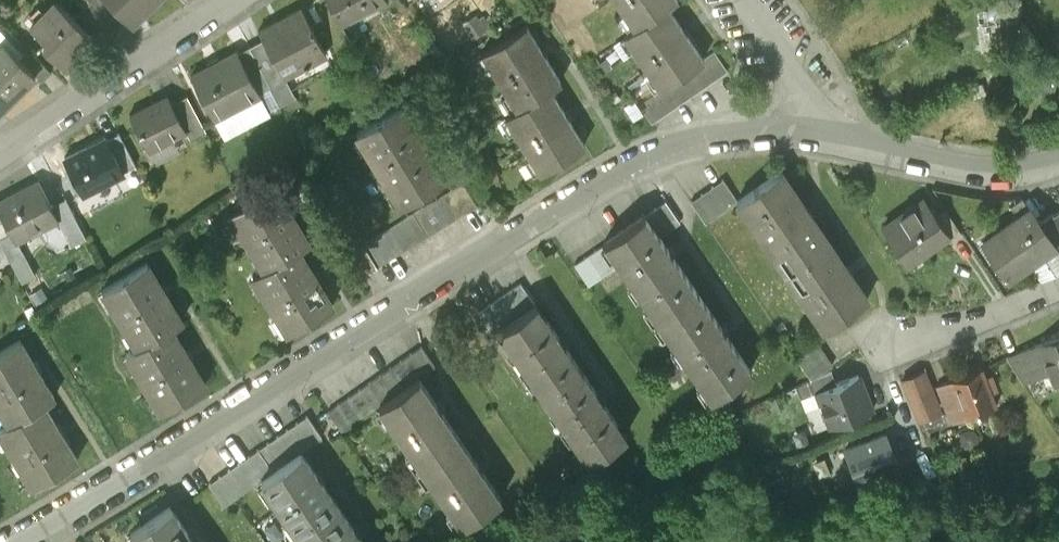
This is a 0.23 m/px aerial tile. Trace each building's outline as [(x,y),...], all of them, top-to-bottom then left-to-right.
[(118,14),(103,0),(96,0),(87,9),(106,27),(118,14)] [(134,30),(163,0),(103,0),(118,14),(134,30)] [(342,25),(383,0),(327,0),(342,25)] [(637,28),(668,6),(677,0),(617,0),(637,28)] [(46,51),(67,72),(97,41),(95,38),(76,21),(56,2),(32,28),(35,31),(50,46),(46,51)] [(637,28),(624,37),(662,90),(706,59),(668,6),(637,28)] [(95,38),(106,27),(87,9),(76,21),(95,38)] [(262,38),(285,77),(326,53),(300,9),(259,32),(262,38)] [(480,54),(515,108),(550,85),(560,79),(525,26),(480,54)] [(5,41),(20,56),(24,53),(0,30),(0,46),(5,41)] [(38,59),(46,51),(50,46),(35,31),(23,44),(28,49),(38,59)] [(262,38),(250,46),(281,98),(282,100),(295,93),(285,77),(262,38)] [(0,46),(0,115),(39,75),(20,56),(5,41),(0,46)] [(250,46),(238,53),(262,94),(269,105),(281,98),(250,46)] [(20,56),(39,75),(44,81),(52,73),(38,59),(28,49),(24,53),(20,56)] [(192,75),(218,120),(262,94),(238,53),(236,50),(192,75)] [(712,55),(706,59),(662,90),(640,106),(653,124),(725,73),(712,55)] [(501,117),(540,176),(589,144),(550,85),(515,108),(501,117)] [(262,94),(218,120),(227,136),(272,111),(269,105),(262,94)] [(186,95),(172,103),(189,132),(191,135),(205,127),(186,95)] [(177,139),(189,132),(172,103),(170,98),(129,121),(149,155),(177,139)] [(349,137),(393,207),(443,176),(399,106),(349,137)] [(110,140),(126,168),(136,163),(120,135),(110,140)] [(108,138),(67,162),(85,192),(126,168),(110,140),(108,138)] [(177,139),(149,155),(155,166),(183,150),(177,139)] [(126,168),(85,192),(93,208),(135,183),(126,168)] [(778,170),(731,202),(772,261),(819,228),(778,170)] [(350,255),(363,276),(476,204),(463,183),(350,255)] [(18,243),(60,220),(53,207),(40,184),(0,207),(0,210),(0,211),(13,233),(18,243)] [(703,221),(731,202),(719,184),(691,203),(703,221)] [(225,217),(259,273),(300,248),(310,241),(276,186),(225,217)] [(876,226),(906,267),(951,234),(933,209),(921,193),(876,226)] [(67,199),(53,207),(60,220),(74,246),(88,238),(76,215),(70,204),(67,199)] [(77,200),(70,204),(76,215),(83,210),(77,200)] [(938,205),(933,209),(951,234),(961,227),(945,205),(941,208),(938,205)] [(980,238),(1004,275),(1031,258),(1056,242),(1041,220),(1032,205),(980,238)] [(662,207),(647,217),(659,235),(674,225),(662,207)] [(0,211),(0,240),(13,233),(0,211)] [(1056,213),(1055,211),(1041,220),(1056,242),(1058,247),(1058,211),(1056,213)] [(647,217),(602,247),(613,264),(653,321),(698,289),(659,235),(647,217)] [(819,228),(772,261),(815,322),(862,289),(819,228)] [(0,240),(0,241),(10,259),(34,304),(48,297),(18,243),(13,233),(0,240)] [(10,259),(0,241),(0,264),(10,259)] [(1031,258),(1039,271),(1058,264),(1058,247),(1056,242),(1031,258)] [(613,264),(602,247),(574,266),(585,283),(613,264)] [(259,273),(246,281),(280,335),(334,302),(300,248),(259,273)] [(95,293),(131,351),(173,326),(183,320),(147,261),(95,293)] [(496,332),(539,303),(525,283),(483,312),(496,332)] [(698,289),(653,321),(705,394),(750,362),(698,289)] [(579,362),(539,303),(496,332),(537,391),(579,362)] [(155,411),(205,380),(173,326),(131,351),(122,357),(155,411)] [(1027,343),(1040,370),(1049,366),(1053,375),(1058,373),(1058,328),(1027,343)] [(9,425),(43,403),(56,395),(21,339),(0,352),(0,411),(9,425)] [(815,339),(795,354),(809,374),(830,359),(815,339)] [(1027,343),(1010,351),(1023,378),(1040,370),(1027,343)] [(319,418),(333,438),(377,408),(421,378),(437,367),(424,347),(319,418)] [(579,362),(537,391),(580,453),(622,424),(579,362)] [(938,380),(953,417),(996,400),(991,387),(997,384),(992,372),(986,374),(982,362),(938,380)] [(828,381),(845,374),(841,364),(824,372),(828,381)] [(901,374),(917,415),(942,405),(925,364),(901,374)] [(815,387),(829,421),(869,405),(855,370),(845,374),(828,381),(815,387)] [(421,378),(377,408),(417,465),(460,434),(421,378)] [(0,431),(0,435),(32,487),(78,458),(43,403),(9,425),(0,431)] [(223,504),(257,481),(303,450),(319,439),(305,418),(209,483),(223,504)] [(854,468),(896,452),(884,421),(843,437),(854,468)] [(460,434),(417,465),(456,521),(500,491),(460,434)] [(303,450),(257,481),(294,535),(339,503),(303,450)] [(294,535),(299,541),(366,541),(339,503),(294,535)] [(128,541),(200,541),(173,504),(124,537),(128,541)]
